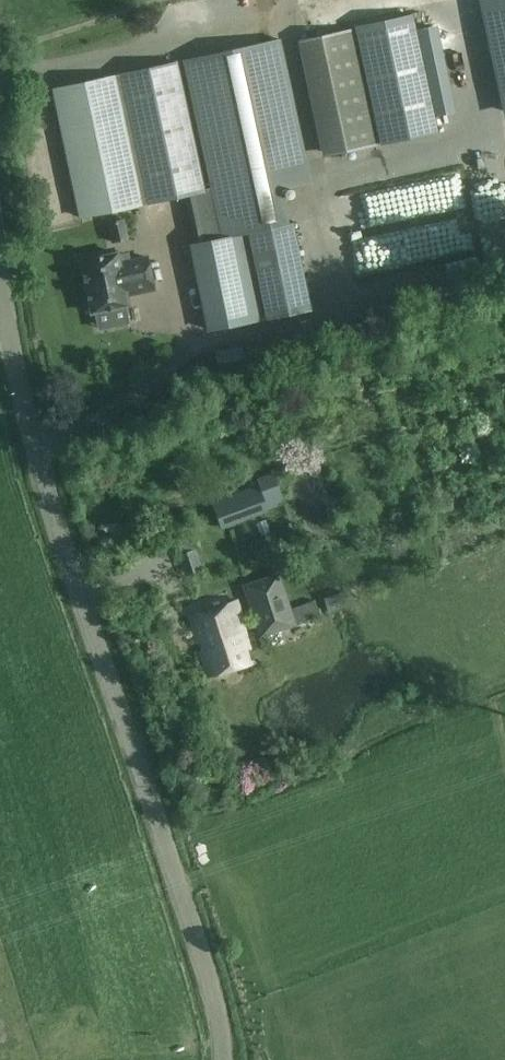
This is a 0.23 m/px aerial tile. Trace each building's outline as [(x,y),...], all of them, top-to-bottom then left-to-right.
[(380,143),(437,131),(413,14),(356,26),(380,143)] [(298,41),(322,155),(376,143),(352,29),(298,41)] [(182,60),(213,201),(311,181),(281,39),(182,60)] [(173,62),(52,87),(80,217),(201,191),(173,62)] [(354,215),(326,220),(333,259),(459,238),(452,196),(460,194),(454,161),(348,179),(354,215)] [(112,241),(127,238),(123,219),(108,222),(112,241)] [(289,221),(220,236),(189,243),(207,330),(308,308),(289,221)] [(128,302),(127,302),(126,295),(153,289),(147,257),(119,263),(117,255),(118,255),(117,252),(115,253),(82,260),(80,260),(80,263),(81,263),(91,310),(91,313),(93,312),(96,311),(126,305),(128,305),(128,302)] [(221,527),(285,505),(273,472),(258,477),(260,483),(212,500),(221,527)] [(201,569),(192,537),(173,542),(183,575),(201,569)] [(255,583),(263,609),(253,612),(256,622),(260,621),(265,635),(293,626),(277,576),(255,583)] [(336,578),(316,585),(320,597),(340,591),(336,578)] [(345,591),(323,598),(328,612),(349,605),(345,591)] [(253,663),(243,631),(243,622),(236,600),(190,615),(209,677),(253,663)]
